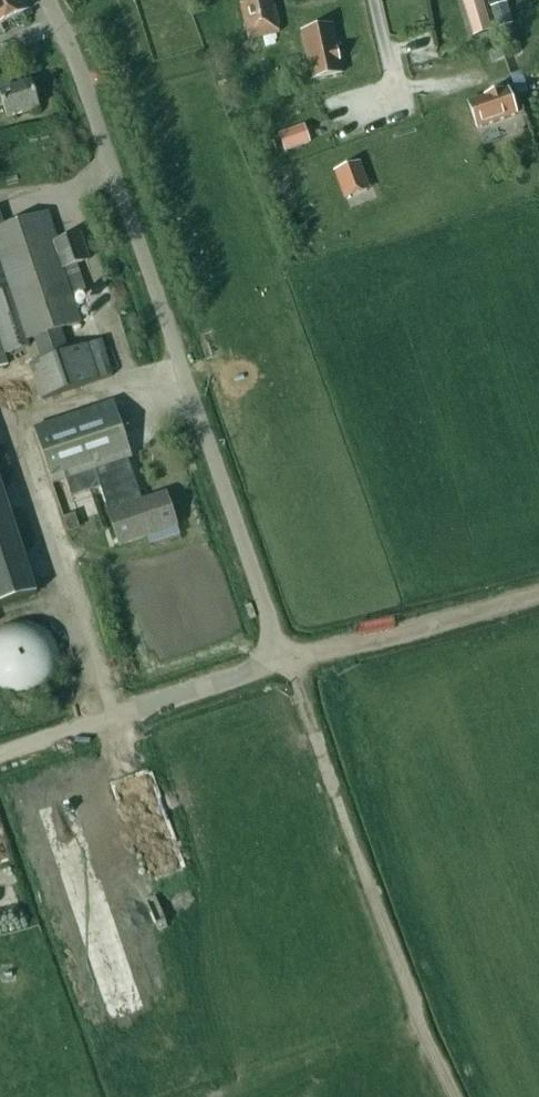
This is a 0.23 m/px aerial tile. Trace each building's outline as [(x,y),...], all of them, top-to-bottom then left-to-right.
[(27,11),(21,0),(0,0),(0,25),(27,11)] [(245,5),(240,6),(248,40),(258,38),(258,40),(263,39),(263,37),(279,33),(272,0),(271,0),(268,1),(268,0),(244,0),(245,5)] [(481,0),(472,0),(463,3),(473,37),(490,32),(481,0)] [(505,2),(491,6),(499,30),(513,25),(505,2)] [(343,75),(333,27),(300,34),(307,66),(311,81),(343,75)] [(31,83),(0,93),(0,107),(3,106),(7,119),(39,108),(31,83)] [(507,89),(469,104),(478,128),(516,114),(507,89)] [(279,136),(285,152),(310,143),(304,127),(279,136)] [(357,164),(336,172),(336,173),(345,197),(366,189),(357,165),(358,165),(357,164)] [(5,368),(1,356),(27,347),(26,342),(34,339),(41,361),(29,365),(41,401),(98,382),(86,346),(68,352),(61,330),(81,324),(72,299),(63,270),(88,261),(80,235),(58,243),(48,214),(4,229),(0,216),(0,369),(5,368)] [(71,498),(100,488),(119,547),(177,528),(166,494),(142,502),(128,460),(132,459),(113,403),(34,430),(52,485),(66,481),(71,498)] [(37,595),(0,485),(0,607),(37,595)] [(0,633),(0,691),(47,686),(43,647),(28,648),(26,630),(0,633)]
